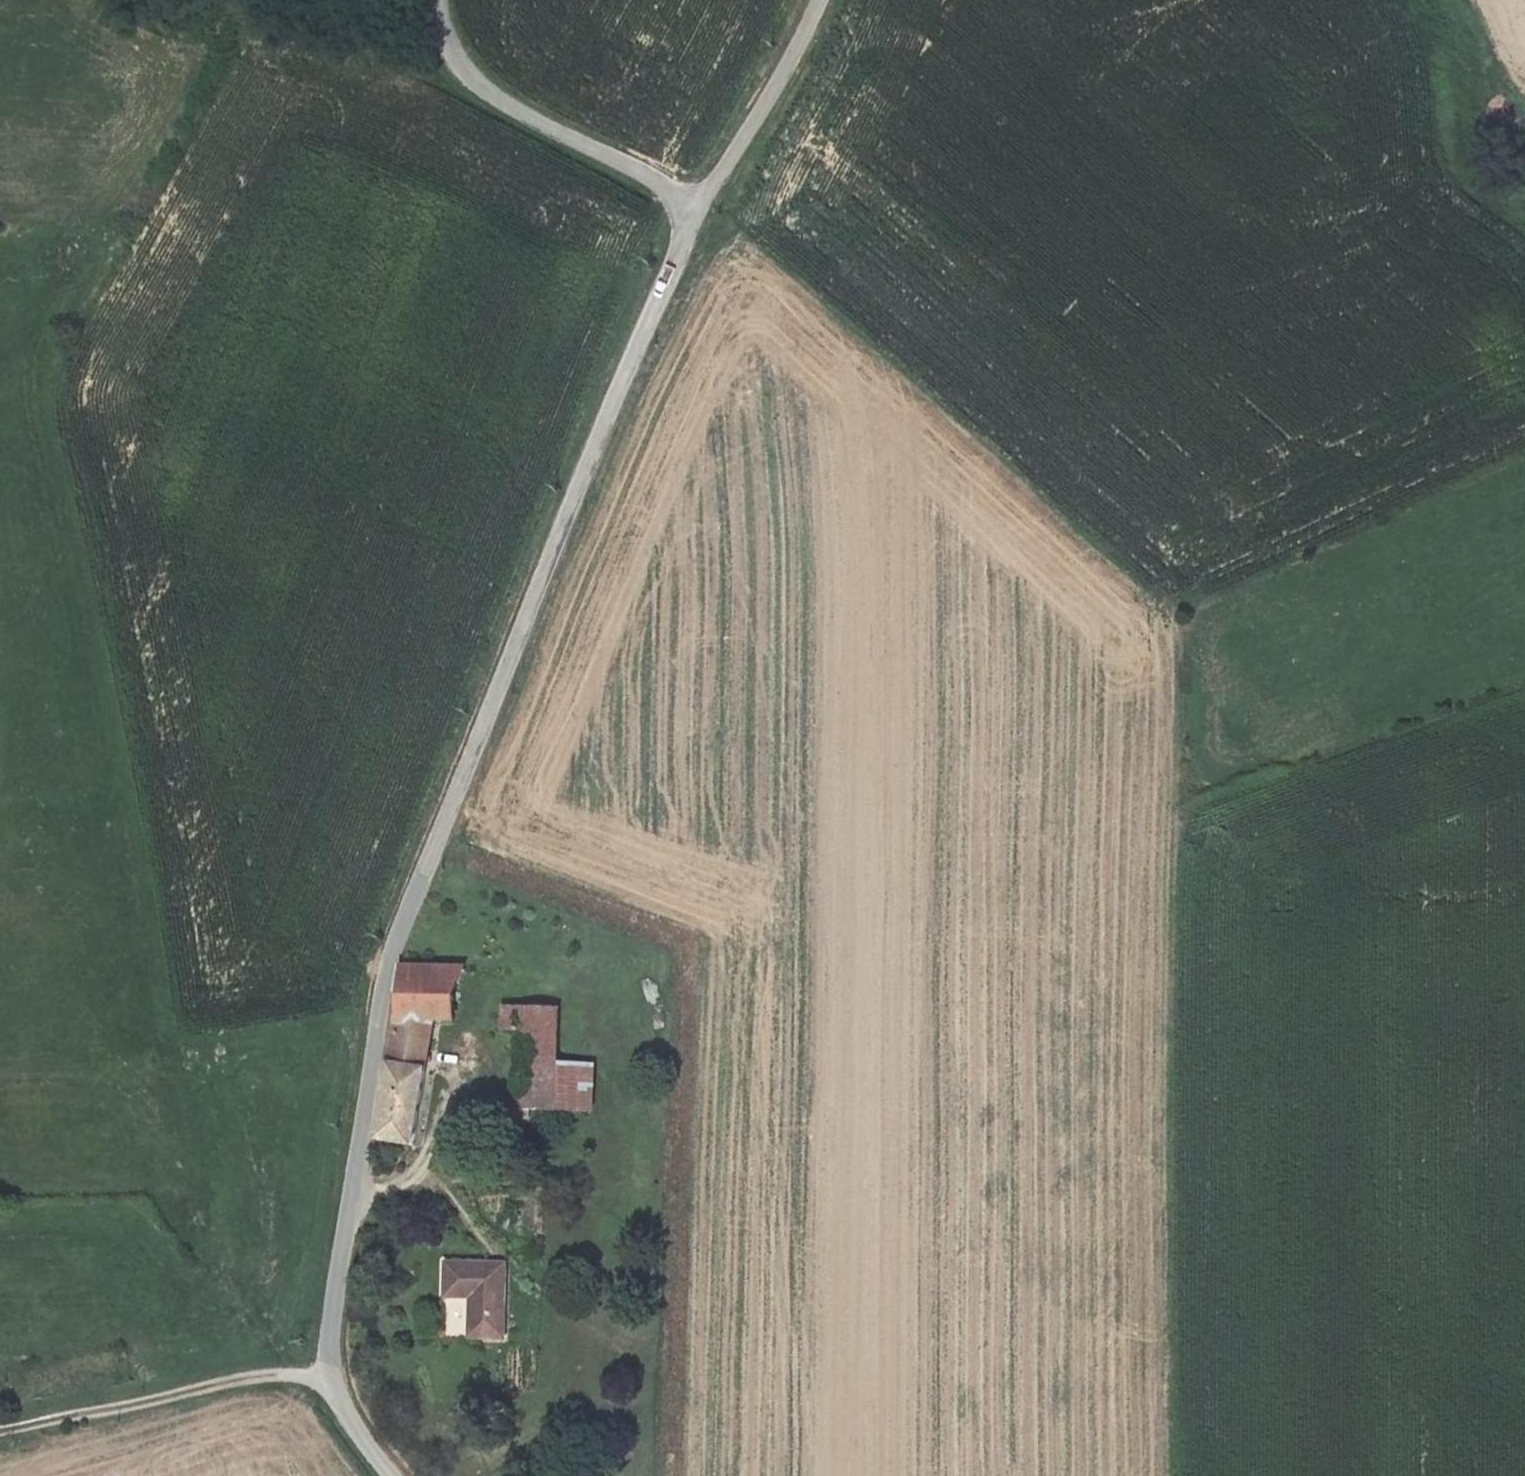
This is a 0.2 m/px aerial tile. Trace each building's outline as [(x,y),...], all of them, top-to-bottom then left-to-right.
[(465,972),(403,966),(401,971),(400,1022),(378,1140),(417,1148),(437,1022),(458,1023),(465,972)] [(523,1034),(519,1101),(520,1111),(554,1114),(558,1064),(560,1012),(504,1010),(502,1031),(523,1034)] [(558,1064),(554,1114),(588,1114),(590,1066),(558,1064)] [(520,1111),(519,1101),(509,1102),(507,1129),(533,1131),(535,1134),(554,1133),(554,1114),(520,1111)] [(506,1264),(449,1265),(448,1299),(473,1298),(473,1340),(506,1340),(506,1264)]
